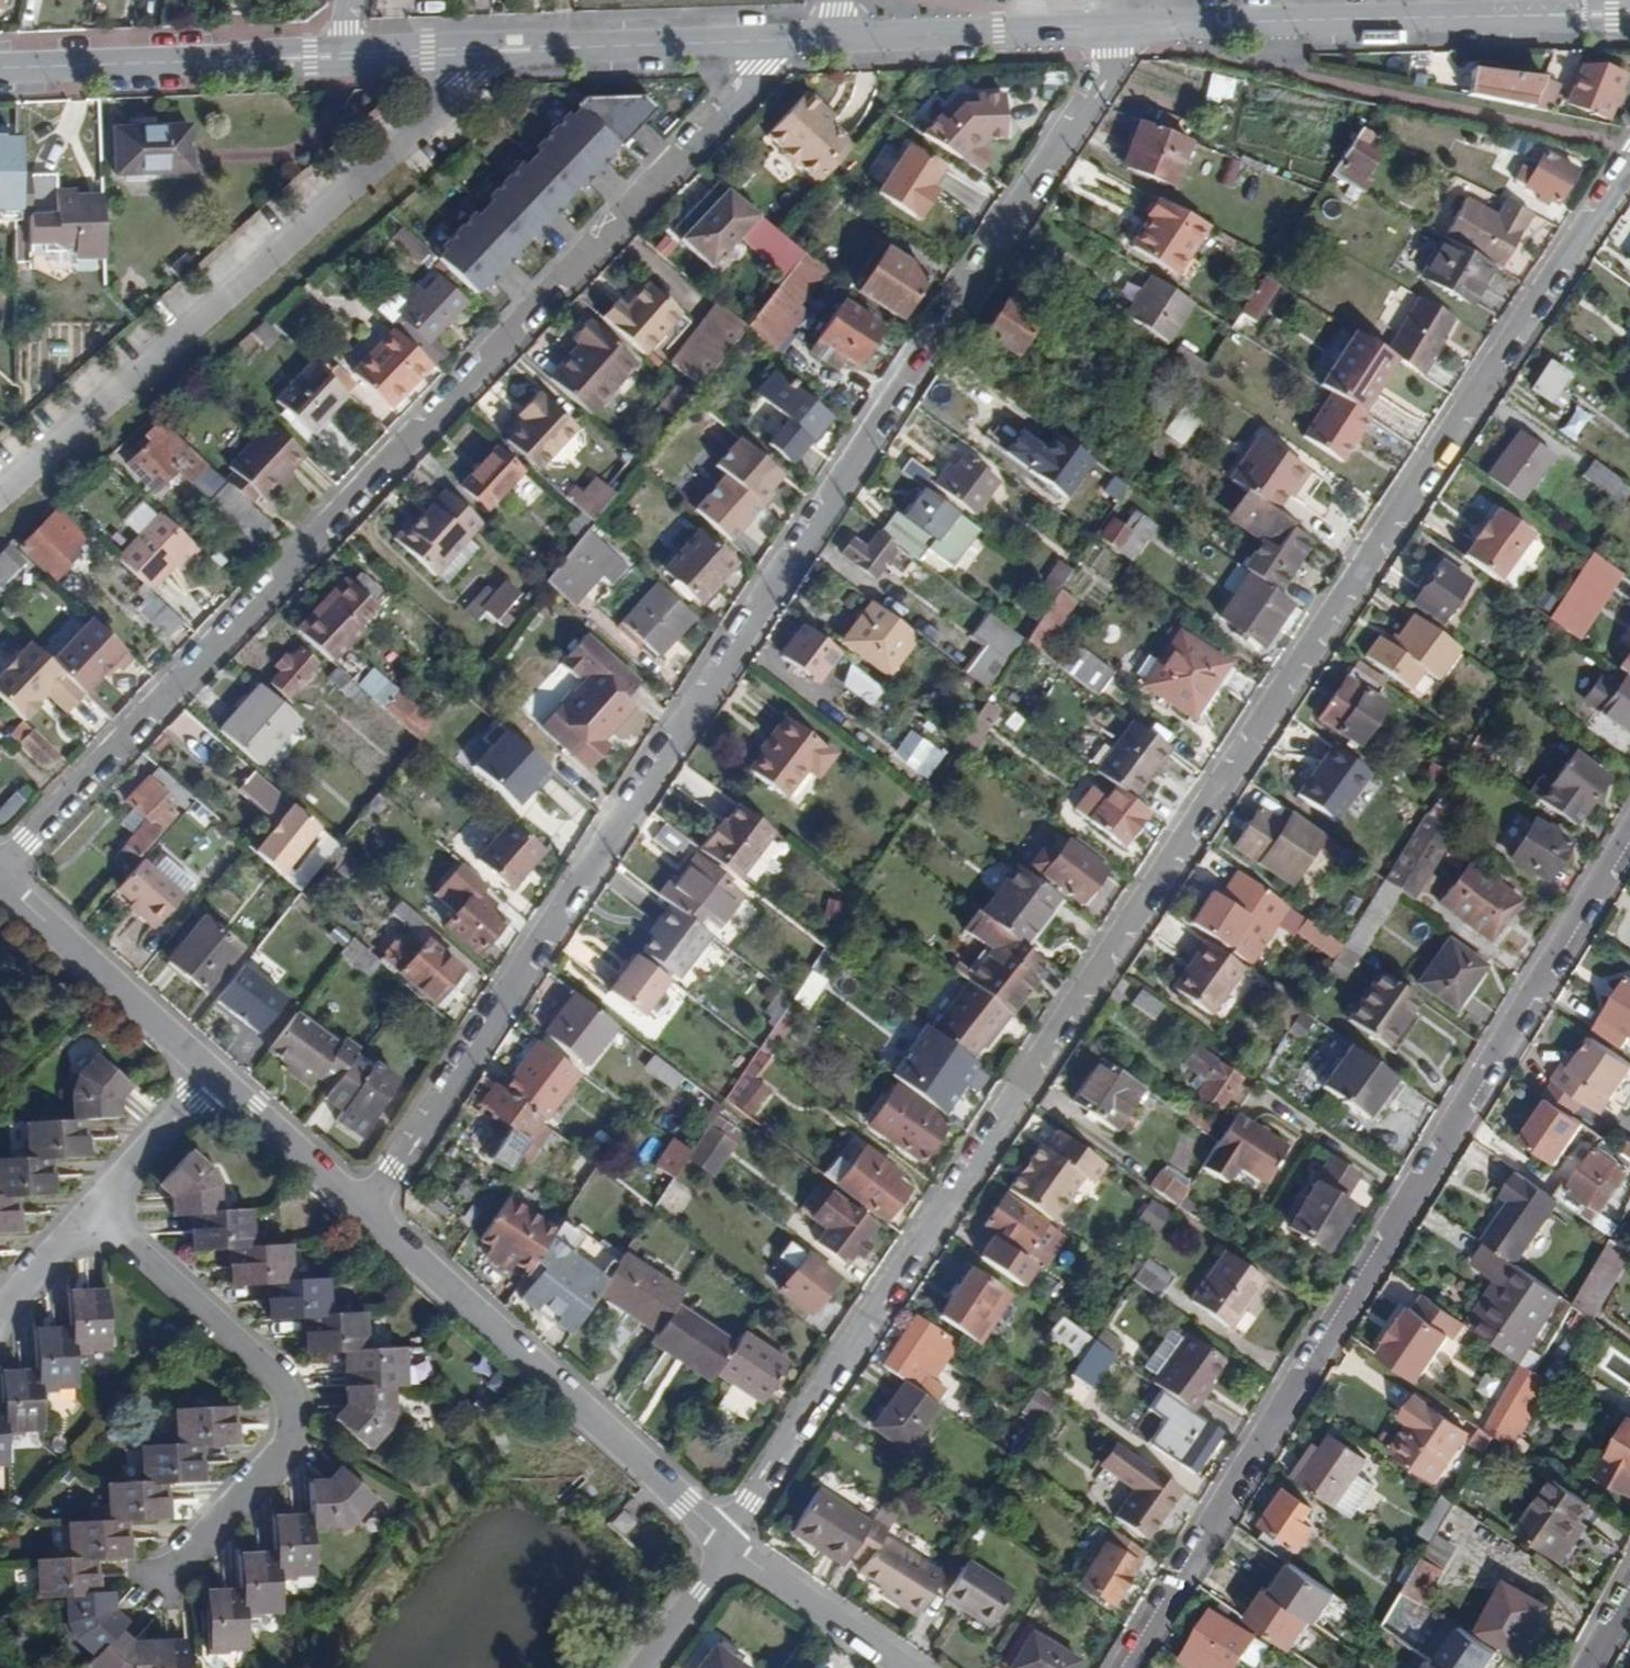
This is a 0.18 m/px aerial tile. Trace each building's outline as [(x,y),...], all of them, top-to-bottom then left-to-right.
[(1622,90),(1619,89),(1626,72),(1602,62),(1582,64),(1566,100),(1607,117),(1613,104),(1616,105),(1622,90)] [(1410,84),(1431,88),(1435,69),(1414,66),(1410,84)] [(1468,96),(1529,109),(1543,76),(1516,72),(1513,78),(1472,73),(1468,96)] [(1208,73),(1203,97),(1230,103),(1235,78),(1208,73)] [(1546,113),(1548,107),(1558,82),(1543,76),(1529,109),(1546,113)] [(821,104),(807,91),(767,134),(782,147),(782,154),(793,163),(799,163),(813,176),(846,141),(828,124),(815,112),(821,104)] [(923,132),(958,155),(968,140),(974,145),(977,138),(1005,137),(1003,94),(957,95),(923,132)] [(580,100),(575,104),(580,109),(617,145),(651,111),(640,100),(580,100)] [(821,104),(815,112),(828,124),(835,117),(821,104)] [(439,259),(475,294),(482,287),(487,281),(490,284),(513,260),(510,257),(515,252),(529,237),(535,231),(538,234),(560,210),(557,208),(563,202),(582,182),(585,184),(608,161),(605,158),(610,152),(617,145),(580,109),(573,117),(569,114),(537,148),(541,151),(526,167),(522,164),(490,198),(494,201),(479,217),(475,214),(443,247),(446,251),(439,259)] [(1122,164),(1172,184),(1190,139),(1140,120),(1122,164)] [(115,176),(193,172),(191,126),(113,129),(115,176)] [(1370,179),(1366,176),(1380,153),(1370,147),(1377,134),(1362,127),(1332,173),(1364,191),(1370,179)] [(32,175),(31,138),(0,139),(0,211),(32,211),(32,175)] [(968,140),(958,155),(960,157),(974,145),(968,140)] [(813,176),(819,182),(852,146),(846,141),(813,176)] [(881,186),(922,213),(934,195),(926,190),(931,183),(943,165),(909,143),(881,186)] [(1557,202),(1577,168),(1545,151),(1534,170),(1522,164),(1515,179),(1557,202)] [(608,161),(613,155),(610,152),(605,158),(608,161)] [(77,258),(106,257),(104,208),(94,208),(94,204),(88,196),(77,196),(77,190),(58,191),(57,174),(32,175),(32,211),(31,243),(52,243),(53,251),(76,250),(77,258)] [(736,238),(759,211),(719,181),(673,228),(682,236),(678,239),(710,268),(736,238)] [(926,190),(934,195),(938,188),(931,183),(926,190)] [(94,208),(104,208),(104,195),(88,196),(94,204),(94,208)] [(1144,210),(1150,214),(1159,199),(1153,196),(1144,210)] [(1465,197),(1443,236),(1444,237),(1492,264),(1499,268),(1530,214),(1505,200),(1497,215),(1465,197)] [(1178,274),(1210,225),(1159,199),(1150,214),(1154,216),(1135,246),(1178,274)] [(560,210),(566,205),(563,202),(557,208),(560,210)] [(736,238),(782,278),(804,250),(759,211),(736,238)] [(389,237),(415,265),(428,253),(402,225),(389,237)] [(532,240),(538,234),(535,231),(529,237),(532,240)] [(1422,274),(1471,302),(1492,264),(1444,237),(1422,274)] [(899,318),(927,275),(885,248),(857,290),(899,318)] [(782,278),(805,296),(827,268),(804,250),(782,278)] [(513,260),(518,254),(515,252),(510,257),(513,260)] [(1127,313),(1168,341),(1193,302),(1152,275),(1127,313)] [(741,332),(765,349),(805,296),(782,278),(746,325),(741,332)] [(420,352),(433,338),(465,305),(440,279),(425,293),(418,286),(405,299),(412,306),(393,327),(396,331),(420,352)] [(482,287),(485,289),(490,284),(487,281),(482,287)] [(602,317),(643,353),(678,313),(646,283),(630,302),(634,306),(627,312),(624,309),(615,301),(602,317)] [(1247,291),(1236,314),(1255,323),(1266,300),(1247,291)] [(983,334),(1015,354),(1039,316),(1008,295),(983,334)] [(1430,357),(1455,318),(1421,296),(1386,350),(1396,357),(1422,374),(1433,359),(1430,357)] [(624,309),(627,312),(634,306),(630,302),(624,309)] [(880,337),(879,332),(880,329),(842,303),(811,350),(832,363),(839,353),(856,364),(868,347),(874,347),(880,337)] [(673,365),(700,385),(741,332),(746,325),(720,304),(673,365)] [(548,377),(588,413),(632,362),(581,314),(545,355),(557,365),(548,377)] [(268,346),(278,330),(261,320),(251,335),(268,346)] [(1386,350),(1346,325),(1310,380),(1321,387),(1360,412),(1396,357),(1386,350)] [(356,374),(391,406),(431,363),(420,353),(420,352),(396,331),(356,374)] [(445,357),(441,352),(445,348),(433,338),(420,352),(420,353),(431,363),(436,367),(445,357)] [(1198,378),(1207,364),(1180,346),(1171,360),(1198,378)] [(277,400),(310,433),(349,394),(330,376),(315,362),(277,400)] [(1560,407),(1567,395),(1560,391),(1571,375),(1553,363),(1536,392),(1560,407)] [(350,395),(360,384),(340,366),(330,376),(349,394),(350,395)] [(791,462),(829,417),(775,370),(755,392),(788,420),(767,443),(791,462)] [(1360,412),(1321,387),(1293,431),(1341,462),(1369,418),(1360,412)] [(524,421),(510,436),(526,451),(531,446),(548,461),(578,428),(539,392),(524,408),(530,414),(524,421)] [(1163,432),(1179,444),(1204,408),(1190,397),(1179,412),(1176,411),(1165,429),(1163,432)] [(518,415),(524,421),(530,414),(524,408),(518,415)] [(1579,433),(1584,412),(1567,408),(1562,430),(1579,433)] [(128,464),(155,491),(184,461),(178,455),(188,444),(163,421),(146,438),(150,441),(128,464)] [(998,421),(985,437),(997,447),(1011,432),(998,421)] [(261,494),(262,495),(287,469),(291,472),(307,454),(272,422),(232,467),(236,471),(261,494)] [(1025,468),(1063,496),(1092,460),(1053,431),(1025,468)] [(1487,477),(1520,501),(1552,455),(1519,432),(1487,477)] [(1293,482),(1297,485),(1307,468),(1261,435),(1230,479),(1247,491),(1273,509),(1293,482)] [(510,436),(506,441),(539,471),(548,461),(531,446),(526,451),(510,436)] [(488,490),(496,498),(521,470),(495,446),(461,484),(479,499),(488,490)] [(935,482),(932,480),(935,474),(912,457),(902,471),(922,487),(929,493),(935,485),(975,514),(999,481),(965,455),(951,473),(944,469),(935,482)] [(1629,491),(1629,487),(1596,462),(1586,477),(1610,494),(1606,501),(1618,509),(1629,491)] [(734,500),(759,522),(787,489),(762,467),(734,500)] [(262,495),(271,503),(295,476),(291,472),(287,469),(262,495)] [(1327,508),(1318,503),(1330,484),(1309,470),(1290,499),(1320,518),(1327,508)] [(252,504),(261,494),(236,471),(227,481),(252,504)] [(512,489),(529,504),(540,491),(524,476),(512,489)] [(595,480),(574,503),(581,510),(593,520),(613,494),(595,480)] [(254,542),(272,523),(252,504),(227,481),(210,500),(254,542)] [(882,532),(919,560),(927,550),(951,568),(980,530),(929,493),(922,487),(901,516),(895,512),(882,532)] [(480,548),(469,539),(484,522),(447,488),(414,525),(410,522),(395,538),(435,575),(447,562),(458,572),(480,548)] [(1276,590),(1308,540),(1280,521),(1283,516),(1273,509),(1247,491),(1233,513),(1259,530),(1255,537),(1262,542),(1245,568),(1251,572),(1276,590)] [(1464,556),(1498,581),(1531,535),(1496,509),(1485,525),(1483,524),(1473,539),(1475,540),(1464,556)] [(579,538),(586,529),(593,520),(581,510),(566,527),(579,538)] [(1100,536),(1132,558),(1156,525),(1136,510),(1124,525),(1113,517),(1100,536)] [(70,563),(66,560),(87,540),(59,511),(22,546),(54,579),(70,563)] [(1255,537),(1259,530),(1233,513),(1229,520),(1255,537)] [(190,548),(194,544),(163,515),(159,519),(190,548)] [(121,561),(152,590),(190,548),(159,519),(121,561)] [(587,585),(589,587),(616,556),(586,529),(579,538),(546,579),(572,602),(587,585)] [(663,569),(699,602),(734,563),(697,530),(663,569)] [(900,576),(912,559),(878,533),(867,547),(853,537),(841,553),(874,578),(885,565),(900,576)] [(25,562),(9,546),(0,555),(0,586),(25,562)] [(1550,619),(1581,641),(1622,576),(1591,553),(1550,619)] [(1047,579),(1060,589),(1074,569),(1060,559),(1047,579)] [(1451,608),(1458,612),(1465,602),(1458,598),(1470,581),(1442,563),(1414,604),(1441,623),(1451,608)] [(377,603),(375,601),(384,591),(363,572),(355,582),(352,579),(301,634),(331,661),(364,625),(360,622),(377,603)] [(1263,647),(1293,603),(1276,590),(1251,572),(1221,615),(1263,647)] [(1039,597),(1050,605),(1060,589),(1047,579),(1036,595),(1039,597)] [(485,609),(496,618),(519,592),(506,581),(495,593),(487,587),(466,609),(477,618),(485,609)] [(657,654),(694,614),(660,582),(619,628),(636,644),(641,639),(657,654)] [(1026,641),(1041,652),(1077,601),(1060,589),(1050,605),(1038,623),(1026,641)] [(167,637),(184,620),(154,592),(137,609),(167,637)] [(1038,623),(1050,605),(1039,597),(1027,615),(1038,623)] [(841,640),(886,676),(916,636),(871,601),(841,640)] [(1423,669),(1438,679),(1460,648),(1413,613),(1391,644),(1379,636),(1366,655),(1410,687),(1423,669)] [(47,657),(84,691),(100,673),(104,678),(112,670),(119,676),(135,659),(86,614),(47,657)] [(964,671),(992,693),(1026,641),(1016,633),(992,615),(976,637),(986,643),(964,671)] [(782,656),(813,681),(837,650),(806,625),(782,656)] [(1205,695),(1227,663),(1180,632),(1161,662),(1205,695)] [(616,693),(623,700),(639,682),(586,635),(559,666),(574,679),(579,674),(585,680),(581,685),(570,699),(593,719),(610,700),(616,693)] [(0,675),(0,696),(1,697),(25,719),(39,704),(36,700),(45,691),(49,694),(67,712),(84,691),(47,657),(31,643),(0,675)] [(1098,694),(1115,669),(1080,643),(1063,668),(1098,694)] [(270,682),(288,697),(318,663),(300,647),(291,658),(286,654),(275,666),(280,670),(270,682)] [(1629,677),(1629,653),(1619,669),(1626,674),(1629,677)] [(1192,715),(1205,695),(1161,662),(1151,655),(1140,673),(1149,679),(1145,685),(1192,715)] [(1383,688),(1387,682),(1358,662),(1355,667),(1383,688)] [(867,700),(879,683),(856,665),(843,682),(867,700)] [(1387,705),(1377,697),(1383,688),(1355,667),(1319,720),(1358,746),(1387,705)] [(358,702),(365,694),(336,668),(329,677),(358,702)] [(574,679),(581,685),(585,680),(579,674),(574,679)] [(1629,735),(1629,677),(1626,674),(1616,689),(1604,681),(1598,682),(1588,698),(1589,705),(1599,713),(1583,737),(1614,759),(1629,735)] [(386,710),(400,695),(384,680),(371,695),(386,710)] [(224,732),(260,764),(301,718),(261,683),(245,702),(247,705),(224,732)] [(36,700),(39,704),(49,694),(45,691),(36,700)] [(610,700),(618,706),(623,700),(616,693),(610,700)] [(538,725),(564,748),(583,725),(586,727),(593,719),(570,699),(565,694),(538,725)] [(420,740),(432,724),(400,695),(386,710),(420,740)] [(959,735),(973,746),(997,713),(983,702),(959,735)] [(781,720),(785,723),(790,717),(786,714),(781,720)] [(829,757),(834,751),(790,717),(785,723),(829,757)] [(746,765),(750,768),(785,723),(781,720),(746,765)] [(58,754),(60,752),(26,721),(12,736),(44,768),(46,766),(51,771),(63,759),(58,754)] [(1115,785),(1133,799),(1171,749),(1134,721),(1096,771),(1115,785)] [(816,773),(829,757),(785,723),(750,768),(783,794),(806,765),(816,773)] [(520,803),(553,764),(512,729),(479,768),(520,803)] [(905,730),(888,757),(925,780),(942,753),(905,730)] [(1332,824),(1367,773),(1326,745),(1291,796),(1332,824)] [(1532,795),(1573,826),(1606,777),(1574,753),(1555,782),(1549,778),(1543,778),(1532,795)] [(1424,777),(1436,784),(1444,770),(1432,763),(1424,777)] [(184,808),(194,796),(159,764),(127,798),(136,806),(149,817),(135,833),(118,853),(131,863),(175,812),(161,799),(166,793),(184,808)] [(266,858),(302,890),(337,844),(326,834),(295,870),(287,863),(318,826),(255,771),(240,788),(288,831),(266,858)] [(1089,819),(1124,846),(1150,812),(1133,799),(1115,785),(1105,797),(1095,790),(1090,798),(1099,804),(1089,819)] [(365,810),(374,818),(390,798),(380,790),(365,810)] [(215,829),(223,820),(199,799),(188,812),(203,824),(206,821),(215,829)] [(704,843),(743,874),(775,831),(741,804),(725,825),(720,832),(715,828),(704,843)] [(122,822),(135,833),(149,817),(136,806),(122,822)] [(1323,836),(1292,813),(1285,825),(1259,809),(1235,847),(1291,884),(1323,836)] [(1445,851),(1455,835),(1426,814),(1417,829),(1445,851)] [(1511,860),(1547,881),(1570,842),(1534,821),(1511,860)] [(715,828),(720,832),(725,825),(721,822),(715,828)] [(477,858),(509,886),(540,851),(509,823),(477,858)] [(656,838),(678,855),(690,840),(667,823),(656,838)] [(1433,870),(1445,851),(1417,829),(1404,849),(1433,870)] [(1082,902),(1107,869),(1068,839),(1057,855),(1045,846),(1030,865),(1042,874),(1045,872),(1082,902)] [(739,879),(743,874),(704,843),(700,848),(739,879)] [(302,890),(310,897),(347,853),(337,844),(302,890)] [(1402,893),(1413,902),(1433,870),(1404,849),(1384,881),(1402,893)] [(181,893),(174,886),(185,873),(164,855),(154,868),(143,859),(118,887),(141,908),(137,913),(153,926),(181,893)] [(728,884),(730,880),(698,855),(678,879),(674,877),(659,894),(671,903),(696,923),(703,914),(718,926),(742,895),(728,884)] [(464,862),(435,892),(455,911),(474,892),(480,897),(490,887),(464,862)] [(1441,905),(1494,944),(1522,902),(1470,863),(1441,905)] [(983,915),(1024,946),(1060,897),(1019,865),(983,915)] [(1220,899),(1210,892),(1190,923),(1227,947),(1230,943),(1236,947),(1234,951),(1252,963),(1290,905),(1240,869),(1225,892),(1220,899)] [(1345,944),(1362,957),(1402,893),(1384,881),(1345,944)] [(1215,885),(1210,892),(1220,899),(1225,892),(1215,885)] [(445,923),(477,952),(505,919),(480,897),(474,892),(455,911),(445,923)] [(137,913),(141,908),(133,900),(129,905),(137,913)] [(414,930),(423,920),(401,901),(392,911),(414,930)] [(672,972),(677,977),(710,934),(696,923),(671,903),(655,924),(659,928),(652,937),(643,948),(650,954),(672,972)] [(1040,980),(1036,978),(1046,964),(1024,946),(983,915),(978,910),(965,932),(992,949),(974,974),(969,980),(972,982),(1011,1012),(1024,994),(1028,997),(1040,980)] [(205,989),(241,947),(205,916),(169,959),(205,989)] [(647,933),(652,937),(659,928),(655,924),(647,933)] [(368,973),(381,958),(353,935),(342,950),(368,973)] [(469,975),(429,939),(416,953),(401,939),(384,958),(440,1008),(469,975)] [(1420,983),(1456,1009),(1485,966),(1450,940),(1420,983)] [(1177,989),(1227,1025),(1259,979),(1205,941),(1190,963),(1194,966),(1177,989)] [(609,987),(641,1012),(668,978),(646,960),(636,953),(609,987)] [(668,978),(672,972),(650,954),(646,960),(668,978)] [(259,1033),(286,997),(239,962),(212,998),(259,1033)] [(969,980),(974,974),(959,963),(954,969),(969,980)] [(1173,987),(1177,989),(1194,966),(1190,963),(1173,987)] [(1348,1018),(1388,1047),(1421,998),(1382,971),(1348,1018)] [(1598,1030),(1623,1048),(1629,1037),(1629,981),(1598,1030)] [(1014,1014),(1011,1012),(972,982),(935,1030),(973,1059),(983,1046),(999,1024),(1004,1028),(1014,1014)] [(769,1022),(775,1026),(793,997),(782,988),(766,1010),(773,1015),(769,1022)] [(547,1030),(589,1062),(617,1023),(575,990),(547,1030)] [(1154,1021),(1163,1006),(1140,990),(1131,1005),(1154,1021)] [(760,1049),(769,1056),(804,1005),(793,997),(775,1026),(760,1049)] [(318,1075),(334,1085),(357,1051),(361,1047),(346,1037),(342,1042),(297,1012),(270,1049),(290,1062),(297,1068),(292,1074),(310,1086),(318,1075)] [(1302,1038),(1311,1023),(1299,1015),(1290,1031),(1302,1038)] [(926,1024),(897,1068),(950,1108),(979,1064),(973,1059),(935,1030),(926,1024)] [(983,1046),(988,1050),(1004,1028),(999,1024),(983,1046)] [(1602,1114),(1629,1073),(1629,1063),(1594,1038),(1581,1057),(1573,1071),(1564,1066),(1554,1081),(1556,1082),(1547,1097),(1574,1116),(1584,1102),(1602,1114)] [(544,1119),(580,1072),(538,1041),(503,1088),(544,1119)] [(1221,1110),(1242,1077),(1197,1046),(1185,1064),(1206,1079),(1197,1093),(1221,1110)] [(752,1111),(768,1088),(756,1079),(771,1058),(769,1056),(760,1049),(730,1095),(752,1111)] [(1327,1091),(1371,1121),(1399,1080),(1356,1049),(1327,1091)] [(337,1119),(361,1135),(397,1079),(357,1051),(334,1085),(326,1097),(343,1109),(337,1119)] [(1564,1066),(1573,1071),(1581,1057),(1573,1052),(1564,1066)] [(674,1088),(683,1076),(656,1054),(647,1066),(674,1088)] [(115,1117),(114,1099),(128,1084),(96,1055),(79,1073),(73,1072),(67,1092),(73,1093),(74,1119),(84,1119),(115,1117)] [(1117,1129),(1143,1088),(1100,1060),(1073,1100),(1117,1129)] [(292,1074),(297,1068),(290,1062),(285,1068),(292,1074)] [(950,1108),(897,1068),(893,1075),(946,1115),(950,1108)] [(530,1140),(544,1119),(503,1088),(496,1083),(482,1103),(530,1140)] [(924,1162),(949,1124),(894,1086),(868,1124),(924,1162)] [(1553,1169),(1582,1124),(1542,1098),(1513,1143),(1553,1169)] [(1264,1182),(1286,1145),(1237,1115),(1204,1167),(1226,1180),(1236,1165),(1264,1182)] [(51,1158),(85,1157),(84,1119),(74,1119),(28,1121),(29,1139),(24,1139),(24,1160),(51,1158)] [(530,1140),(538,1146),(551,1125),(544,1119),(530,1140)] [(690,1156),(715,1176),(737,1141),(711,1124),(694,1150),(690,1156)] [(1022,1173),(1011,1190),(1053,1221),(1084,1178),(1093,1184),(1106,1165),(1058,1132),(1046,1149),(1041,1146),(1030,1162),(1032,1164),(1026,1173),(1022,1173)] [(658,1164),(675,1178),(690,1156),(694,1150),(677,1139),(658,1164)] [(1593,1224),(1629,1171),(1629,1155),(1625,1152),(1624,1151),(1606,1139),(1570,1190),(1563,1185),(1555,1198),(1593,1224)] [(520,1155),(530,1161),(539,1147),(538,1146),(530,1140),(520,1155)] [(886,1221),(910,1188),(897,1180),(902,1173),(867,1147),(853,1166),(840,1184),(886,1221)] [(214,1212),(214,1192),(220,1190),(212,1169),(208,1170),(188,1152),(159,1183),(172,1196),(172,1214),(190,1213),(214,1212)] [(826,1174),(840,1184),(853,1166),(840,1156),(826,1174)] [(1318,1185),(1345,1201),(1361,1175),(1335,1157),(1318,1185)] [(52,1193),(51,1158),(24,1160),(0,1161),(0,1196),(14,1195),(52,1193)] [(1186,1189),(1191,1181),(1166,1163),(1161,1171),(1186,1189)] [(1482,1242),(1510,1261),(1551,1196),(1510,1167),(1495,1190),(1504,1197),(1478,1238),(1482,1242)] [(1176,1205),(1186,1189),(1161,1171),(1151,1187),(1176,1205)] [(866,1240),(877,1225),(821,1182),(801,1209),(825,1227),(815,1239),(847,1264),(856,1253),(861,1256),(870,1243),(866,1240)] [(1289,1227),(1327,1250),(1353,1206),(1345,1201),(1318,1185),(1316,1183),(1289,1227)] [(15,1232),(14,1195),(0,1196),(0,1233),(15,1232)] [(1050,1259),(1065,1236),(1005,1195),(985,1225),(1002,1236),(997,1243),(993,1240),(981,1258),(1021,1286),(1033,1268),(1023,1260),(1031,1248),(1050,1259)] [(516,1262),(530,1271),(558,1230),(509,1197),(482,1239),(493,1247),(487,1255),(499,1263),(505,1255),(516,1262)] [(1138,1219),(1141,1222),(1155,1203),(1152,1200),(1138,1219)] [(1155,1203),(1141,1222),(1157,1233),(1171,1215),(1155,1203)] [(230,1248),(253,1247),(252,1228),(248,1228),(247,1211),(214,1212),(190,1213),(192,1249),(230,1248)] [(601,1290),(609,1279),(572,1253),(584,1237),(563,1221),(558,1230),(530,1271),(527,1277),(534,1281),(522,1298),(555,1323),(556,1321),(574,1333),(601,1290)] [(1595,1320),(1629,1260),(1629,1250),(1613,1239),(1573,1306),(1595,1320)] [(1483,1335),(1522,1363),(1562,1298),(1510,1261),(1482,1242),(1472,1257),(1502,1277),(1513,1286),(1483,1335)] [(268,1283),(293,1282),(293,1262),(288,1262),(288,1245),(253,1247),(230,1248),(231,1284),(268,1283)] [(628,1313),(660,1333),(679,1304),(687,1292),(627,1252),(621,1262),(609,1279),(601,1290),(630,1309),(628,1313)] [(813,1314),(841,1278),(808,1252),(780,1290),(813,1314)] [(1192,1300),(1232,1329),(1266,1281),(1226,1252),(1192,1300)] [(499,1263),(510,1271),(516,1262),(505,1255),(499,1263)] [(1133,1279),(1160,1298),(1174,1276),(1146,1257),(1133,1279)] [(970,1271),(939,1319),(973,1342),(979,1346),(1011,1297),(970,1271)] [(1471,1327),(1483,1335),(1513,1286),(1502,1277),(1471,1327)] [(305,1317),(331,1315),(331,1295),(326,1296),(326,1280),(293,1282),(268,1283),(269,1318),(305,1317)] [(89,1345),(107,1344),(105,1291),(69,1293),(71,1326),(72,1352),(89,1352),(89,1345)] [(1381,1357),(1419,1384),(1451,1339),(1456,1342),(1467,1324),(1428,1296),(1418,1311),(1415,1309),(1406,1323),(1402,1320),(1387,1342),(1389,1343),(1381,1357)] [(712,1381),(717,1373),(736,1341),(679,1304),(660,1333),(653,1343),(712,1381)] [(344,1351),(370,1350),(369,1331),(363,1331),(363,1314),(331,1315),(305,1317),(306,1353),(344,1351)] [(945,1387),(933,1381),(958,1343),(918,1317),(884,1368),(905,1383),(934,1403),(945,1387)] [(1081,1362),(1095,1340),(1063,1317),(1049,1337),(1081,1362)] [(74,1386),(72,1352),(71,1326),(36,1327),(38,1370),(40,1394),(58,1393),(58,1386),(74,1386)] [(763,1402),(790,1361),(743,1331),(736,1341),(717,1373),(763,1402)] [(1205,1392),(1201,1389),(1221,1360),(1187,1336),(1184,1340),(1172,1331),(1146,1367),(1159,1376),(1154,1383),(1193,1411),(1205,1392)] [(1078,1367),(1100,1381),(1117,1356),(1095,1340),(1081,1362),(1078,1367)] [(399,1369),(405,1369),(404,1349),(370,1350),(344,1351),(345,1391),(389,1389),(399,1389),(399,1369)] [(1604,1370),(1623,1375),(1628,1358),(1609,1353),(1604,1370)] [(1485,1430),(1496,1438),(1535,1372),(1525,1365),(1485,1430)] [(25,1427),(41,1426),(40,1394),(38,1370),(2,1372),(3,1404),(5,1436),(25,1435),(25,1427)] [(1496,1438),(1514,1451),(1550,1390),(1543,1377),(1535,1372),(1496,1438)] [(1493,1398),(1499,1379),(1484,1373),(1477,1392),(1493,1398)] [(873,1428),(906,1452),(939,1407),(934,1403),(905,1383),(873,1428)] [(396,1414),(389,1411),(389,1389),(345,1391),(345,1407),(334,1419),(366,1448),(381,1431),(386,1433),(396,1414)] [(1053,1402),(1035,1389),(1021,1414),(1038,1424),(1053,1402)] [(1396,1454),(1435,1482),(1468,1436),(1421,1401),(1407,1419),(1416,1425),(1396,1454)] [(198,1445),(233,1443),(232,1406),(177,1408),(177,1429),(173,1429),(173,1446),(198,1445)] [(1133,1433),(1147,1441),(1161,1420),(1147,1411),(1133,1433)] [(1165,1453),(1197,1474),(1223,1433),(1193,1411),(1165,1453)] [(1599,1481),(1629,1498),(1629,1425),(1599,1481)] [(1471,1443),(1487,1454),(1496,1438),(1485,1430),(1481,1427),(1471,1443)] [(1352,1518),(1374,1486),(1360,1475),(1369,1460),(1335,1436),(1326,1450),(1303,1484),(1352,1518)] [(1294,1476),(1303,1484),(1326,1450),(1315,1444),(1294,1476)] [(164,1481),(198,1479),(198,1445),(173,1446),(141,1447),(142,1470),(137,1470),(137,1482),(164,1481)] [(1165,1516),(1183,1491),(1119,1446),(1104,1468),(1133,1489),(1114,1516),(1144,1538),(1161,1513),(1165,1516)] [(356,1525),(353,1519),(371,1498),(341,1470),(329,1483),(308,1483),(310,1516),(311,1529),(334,1528),(337,1533),(356,1525)] [(1557,1557),(1582,1521),(1593,1506),(1555,1479),(1520,1530),(1557,1557)] [(128,1520),(166,1518),(164,1481),(137,1482),(108,1484),(108,1508),(103,1508),(104,1521),(128,1520)] [(843,1566),(853,1551),(870,1524),(818,1491),(791,1532),(843,1566)] [(919,1618),(946,1575),(888,1535),(894,1526),(892,1525),(907,1501),(891,1491),(870,1524),(853,1551),(869,1562),(864,1571),(886,1586),(893,1591),(889,1597),(919,1618)] [(1300,1550),(1302,1551),(1315,1530),(1304,1523),(1313,1509),(1286,1492),(1264,1526),(1270,1529),(1262,1543),(1292,1563),(1300,1550)] [(1420,1567),(1433,1546),(1457,1504),(1444,1495),(1407,1558),(1420,1567)] [(609,1524),(623,1537),(628,1531),(636,1522),(622,1510),(609,1524)] [(294,1573),(313,1572),(311,1529),(310,1516),(274,1519),(275,1552),(277,1581),(294,1580),(294,1573)] [(94,1557),(130,1555),(128,1520),(104,1521),(68,1522),(68,1540),(63,1540),(63,1559),(94,1557)] [(1557,1557),(1566,1563),(1591,1527),(1582,1521),(1557,1557)] [(1080,1586),(1113,1606),(1144,1552),(1113,1530),(1080,1586)] [(1314,1600),(1333,1614),(1343,1599),(1292,1563),(1262,1543),(1252,1536),(1239,1556),(1264,1573),(1270,1564),(1292,1578),(1294,1575),(1318,1593),(1314,1600)] [(278,1612),(277,1581),(275,1552),(239,1554),(240,1591),(242,1619),(259,1619),(259,1613),(278,1612)] [(64,1596),(95,1594),(94,1557),(63,1559),(37,1560),(38,1580),(33,1580),(34,1597),(64,1596)] [(948,1598),(990,1628),(1010,1593),(968,1563),(948,1598)] [(1479,1633),(1521,1657),(1550,1607),(1507,1582),(1479,1633)] [(889,1597),(893,1591),(886,1586),(882,1592),(889,1597)] [(243,1647),(242,1619),(240,1591),(204,1593),(207,1654),(227,1653),(227,1648),(243,1647)] [(117,1630),(124,1622),(110,1609),(109,1594),(95,1594),(64,1596),(65,1623),(62,1625),(70,1642),(75,1638),(94,1656),(117,1630)] [(1195,1667),(1239,1667),(1245,1658),(1236,1653),(1234,1651),(1246,1631),(1214,1611),(1184,1660),(1195,1667)] [(1498,1652),(1461,1626),(1436,1661),(1446,1667),(1487,1667),(1498,1652)] [(144,1643),(133,1644),(117,1630),(94,1656),(86,1665),(90,1667),(145,1667),(144,1643)] [(1236,1653),(1245,1658),(1257,1637),(1248,1632),(1236,1653)] [(1080,1662),(1032,1633),(1012,1667),(1076,1667),(1080,1662)] [(186,1642),(144,1643),(145,1667),(187,1667),(186,1642)] [(712,1647),(698,1667),(743,1667),(712,1647)]
